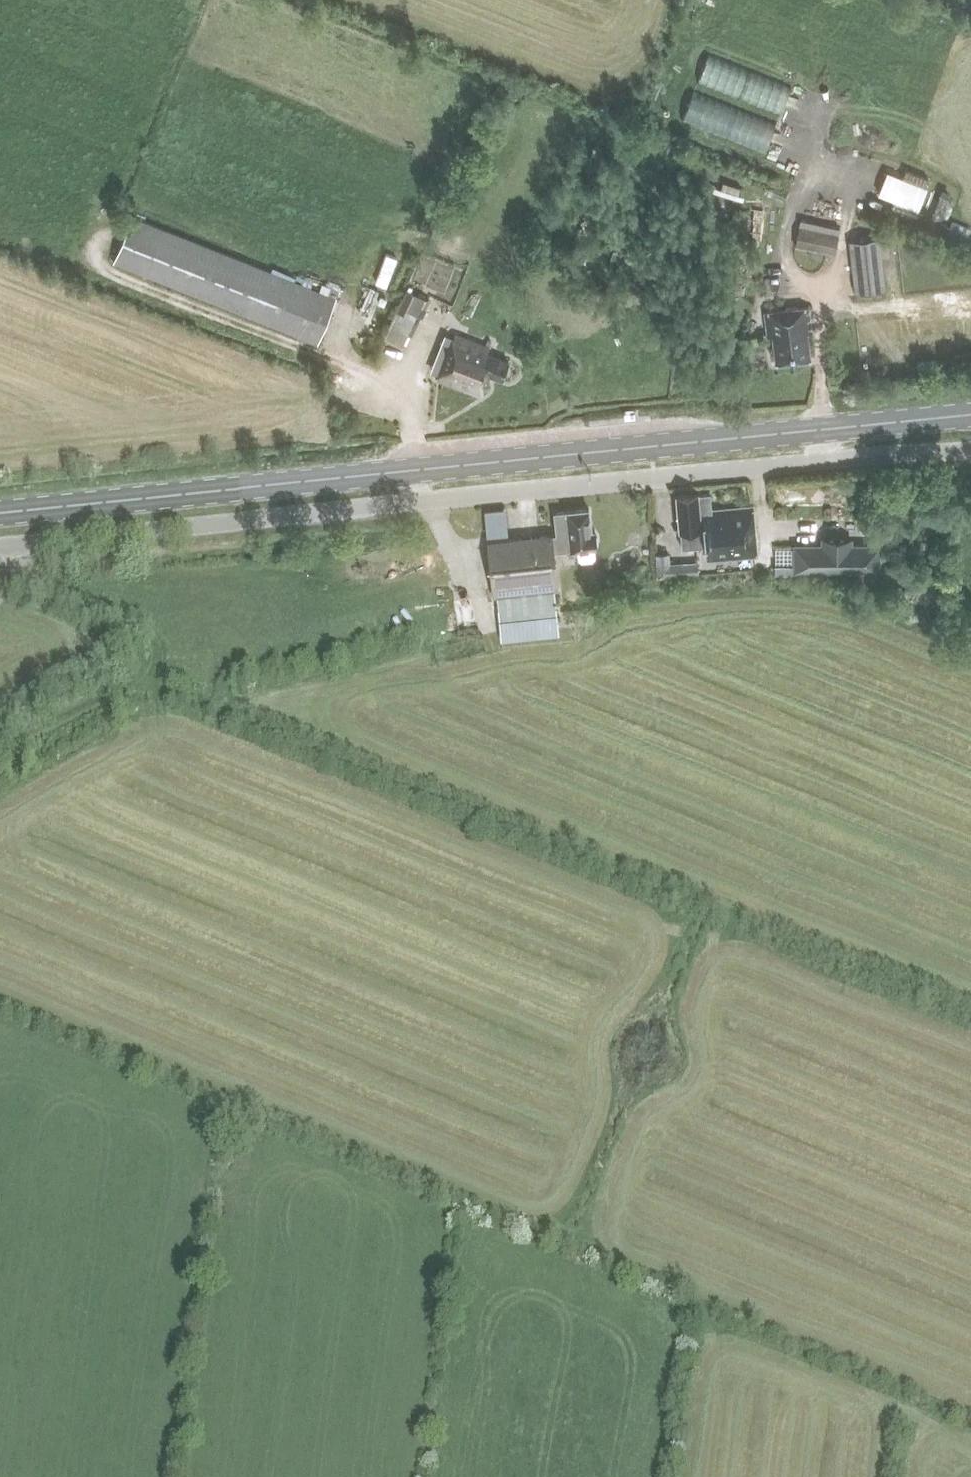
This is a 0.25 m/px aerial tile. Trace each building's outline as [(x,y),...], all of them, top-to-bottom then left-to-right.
[(317,342),(335,297),(131,216),(113,261),(317,342)] [(838,233),(799,225),(795,245),(834,253),(838,233)] [(886,290),(880,237),(849,240),(854,293),(886,290)] [(811,331),(808,305),(764,311),(767,336),(772,335),(775,362),(810,358),(807,331),(811,331)] [(383,336),(402,344),(407,333),(388,324),(383,336)] [(480,393),(488,374),(500,379),(507,361),(485,352),(487,347),(455,334),(437,377),(464,388),(464,387),(480,393)] [(707,560),(757,555),(752,505),(711,509),(709,494),(698,495),(697,493),(676,495),(680,530),(691,529),(693,547),(705,545),(707,560)] [(553,512),(555,534),(486,541),(493,598),(496,597),(500,640),(559,634),(555,591),(556,591),(552,552),(576,550),(577,558),(581,561),(592,560),(594,557),(593,548),(596,547),(596,543),(597,542),(597,538),(595,535),(595,530),(591,530),(589,508),(553,512)] [(822,539),(823,545),(795,545),(795,570),(878,569),(878,545),(850,545),(850,539),(822,539)] [(655,554),(657,578),(699,575),(698,561),(670,563),(669,553),(655,554)]
